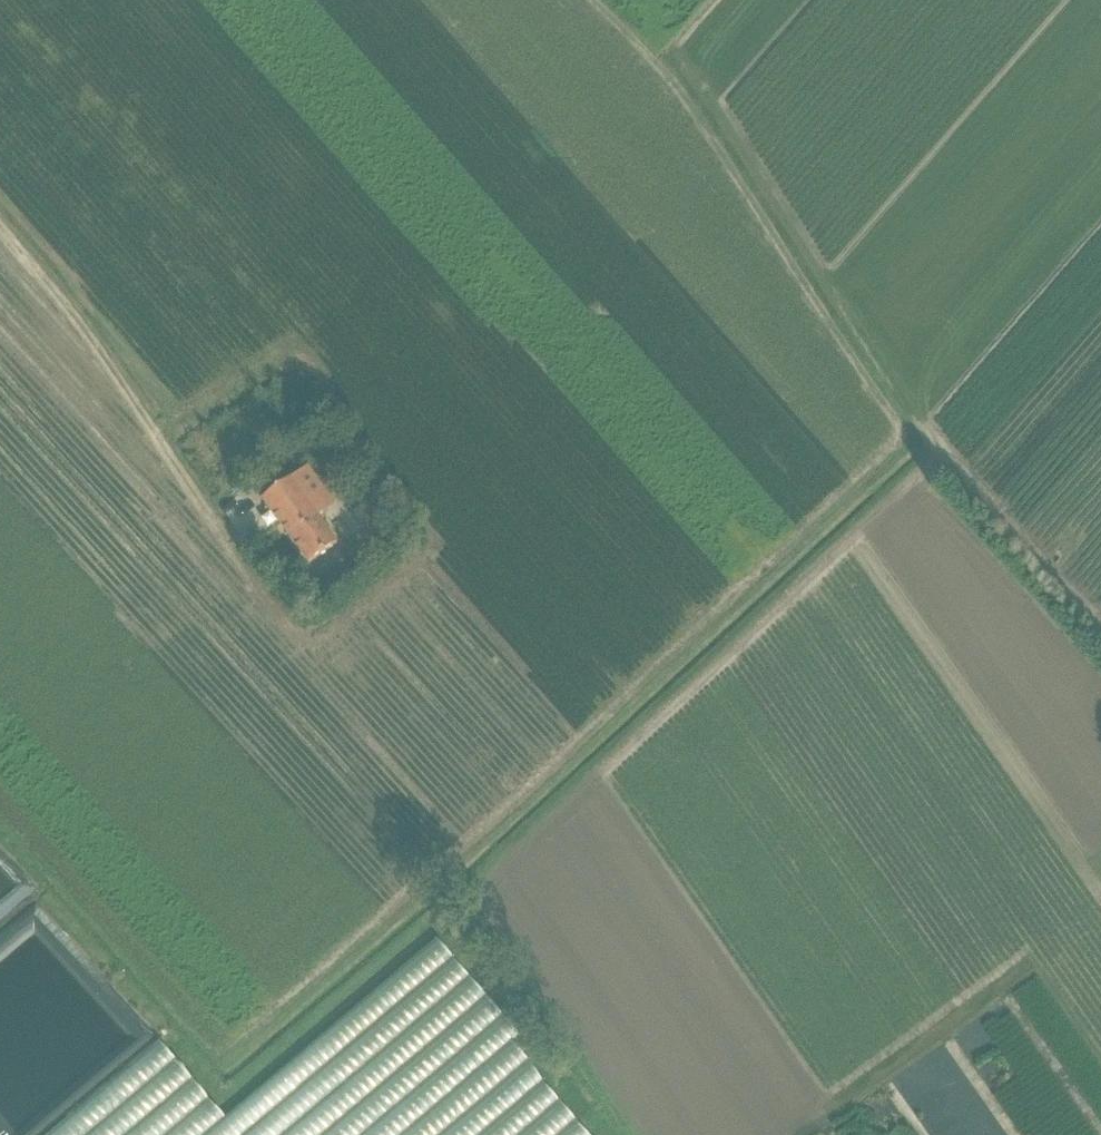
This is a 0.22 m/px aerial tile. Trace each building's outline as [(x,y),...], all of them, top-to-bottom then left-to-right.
[(310,564),(328,550),(337,544),(318,517),(336,505),(321,485),(308,467),(263,499),(310,564)] [(24,1127),(2,1110),(1,1054),(18,1041),(18,1021),(4,1021),(17,1005),(17,990),(10,985),(14,981),(3,972),(2,939),(0,940),(0,1134),(24,1134),(24,1127)]
